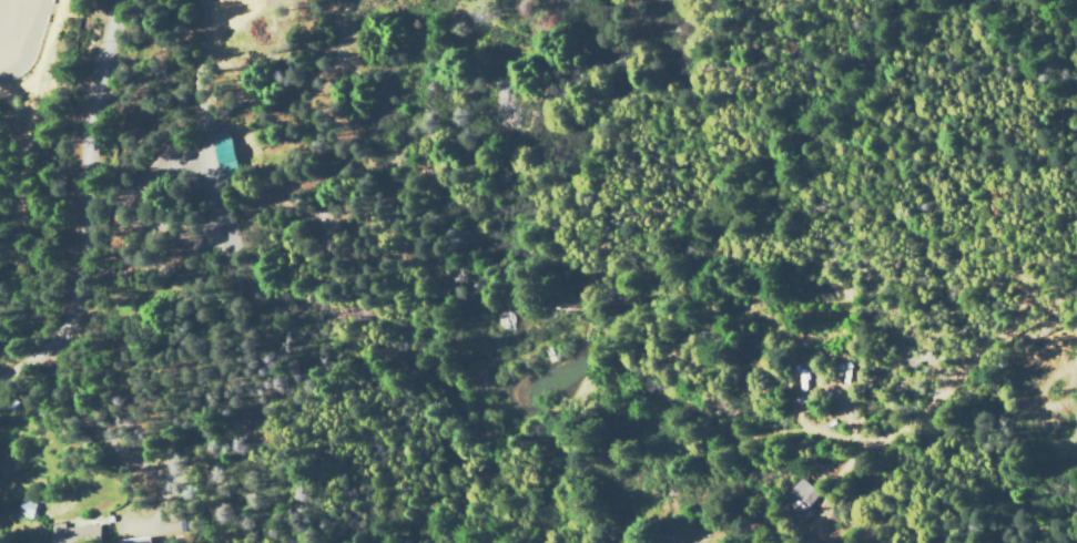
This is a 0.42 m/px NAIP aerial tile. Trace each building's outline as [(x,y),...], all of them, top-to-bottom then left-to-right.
[(817,493),(799,476),(775,501),(793,519),(817,493)] [(61,526),(61,522),(48,523),(48,542),(97,542),(96,525),(61,526)]
